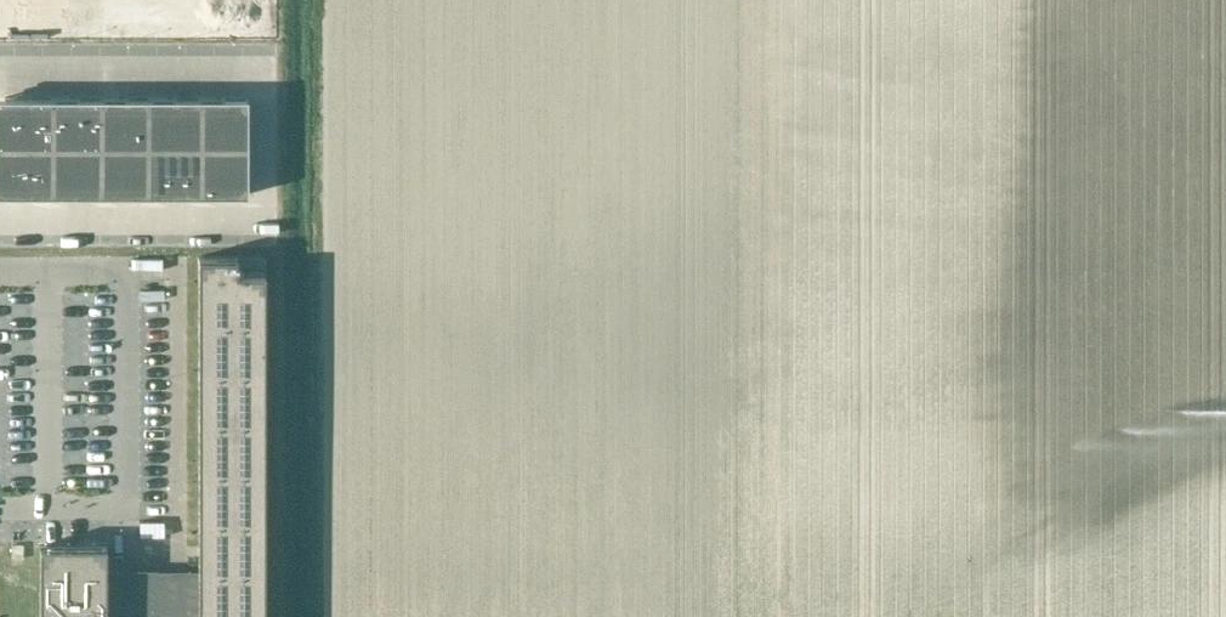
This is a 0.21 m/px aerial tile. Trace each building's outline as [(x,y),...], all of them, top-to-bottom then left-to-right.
[(47,145),(47,97),(0,97),(0,145),(47,145)] [(47,145),(97,145),(97,97),(47,97),(47,145)] [(97,97),(97,145),(146,145),(146,97),(97,97)] [(196,97),(146,97),(146,145),(196,145),(196,97)] [(196,97),(196,145),(247,145),(247,97),(196,97)] [(0,145),(0,194),(47,194),(47,145),(0,145)] [(47,194),(97,194),(97,145),(47,145),(47,194)] [(97,145),(97,194),(146,194),(146,145),(97,145)] [(196,194),(196,145),(146,145),(146,194),(196,194)] [(247,145),(196,145),(196,194),(247,194),(247,145)] [(106,544),(40,544),(40,616),(265,616),(265,272),(237,272),(237,256),(199,256),(199,447),(199,569),(199,593),(107,594),(106,569),(106,544)]
